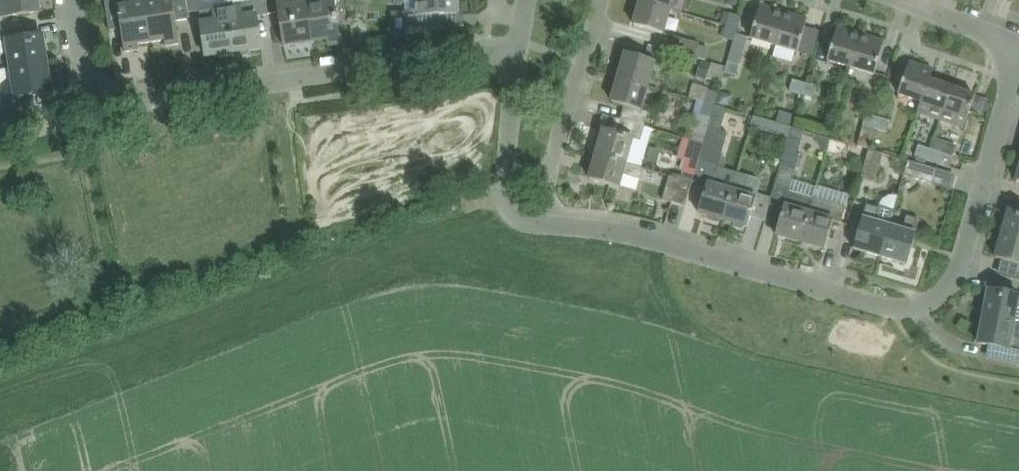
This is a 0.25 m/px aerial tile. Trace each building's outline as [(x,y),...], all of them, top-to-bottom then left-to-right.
[(1,17),(20,15),(39,12),(39,7),(42,6),(41,0),(0,0),(0,17),(1,17)] [(152,42),(146,2),(127,5),(127,0),(105,0),(109,30),(122,29),(125,52),(139,50),(138,44),(152,42)] [(152,42),(165,40),(166,46),(180,44),(177,21),(189,19),(188,13),(186,0),(163,0),(146,2),(152,42)] [(188,13),(200,11),(204,11),(202,0),(186,0),(188,13)] [(313,41),(307,0),(277,0),(283,45),(313,41)] [(313,41),(327,39),(328,45),(341,43),(338,21),(350,20),(347,0),(307,0),(313,41)] [(392,12),(393,29),(393,34),(393,36),(396,35),(407,34),(406,28),(442,26),(441,14),(458,14),(457,0),(404,0),(404,1),(406,3),(407,11),(405,11),(392,12)] [(663,33),(670,8),(641,0),(634,25),(663,33)] [(641,0),(670,8),(673,0),(641,0)] [(241,6),(228,8),(234,52),(236,52),(237,57),(251,55),(250,50),(262,49),(259,29),(257,16),(269,14),(267,2),(252,4),(241,6)] [(751,38),(774,45),(784,12),(760,5),(751,38)] [(200,11),(206,57),(234,52),(228,8),(204,11),(200,11)] [(784,12),(774,45),(798,52),(807,19),(784,12)] [(723,37),(734,40),(736,34),(735,33),(740,16),(730,13),(725,31),(723,37)] [(828,60),(851,67),(860,35),(837,28),(828,60)] [(747,37),(736,34),(734,40),(726,67),(725,72),(737,75),(741,64),(739,64),(747,37)] [(12,67),(47,62),(43,35),(0,41),(0,55),(10,53),(12,67)] [(860,35),(851,67),(875,74),(884,42),(860,35)] [(710,48),(699,45),(699,43),(675,36),(671,50),(706,61),(710,48)] [(626,52),(619,77),(648,85),(655,61),(626,52)] [(701,61),(697,77),(707,80),(708,79),(722,83),(725,72),(726,67),(712,63),(712,64),(701,61)] [(51,93),(47,62),(12,67),(14,83),(4,85),(7,109),(32,105),(31,95),(51,93)] [(899,94),(921,101),(922,102),(929,80),(930,80),(933,70),(910,62),(899,94)] [(640,110),(648,85),(619,77),(612,102),(640,110)] [(790,90),(802,94),(805,82),(793,79),(790,90)] [(922,102),(921,101),(917,112),(941,120),(952,88),(930,80),(929,80),(922,102)] [(805,82),(802,94),(814,97),(817,86),(805,82)] [(952,88),(941,120),(964,128),(975,96),(952,88)] [(698,99),(686,137),(704,142),(709,127),(716,104),(719,93),(708,89),(705,102),(698,99)] [(719,93),(716,104),(728,108),(729,108),(733,96),(720,92),(719,93)] [(704,142),(699,160),(718,165),(727,133),(721,131),(728,108),(716,104),(709,127),(704,142)] [(781,110),(777,121),(791,125),(794,115),(781,110)] [(867,113),(857,146),(869,149),(875,128),(878,117),(867,113)] [(751,126),(789,137),(792,128),(754,116),(751,126)] [(878,117),(875,128),(887,131),(891,120),(878,117)] [(792,128),(789,137),(790,138),(801,141),(804,131),(792,128)] [(604,129),(597,153),(625,162),(632,138),(604,129)] [(678,158),(698,164),(699,160),(704,142),(686,137),(686,139),(684,138),(678,158)] [(831,138),(827,149),(828,149),(839,153),(848,146),(849,143),(831,138)] [(915,156),(927,160),(931,149),(918,145),(915,156)] [(854,156),(866,160),(869,149),(857,146),(854,156)] [(883,153),(869,149),(866,160),(860,178),(875,182),(883,153)] [(931,149),(927,160),(950,168),(953,156),(931,149)] [(786,152),(777,181),(792,186),(793,179),(801,156),(798,155),(786,152)] [(644,168),(625,162),(597,153),(590,179),(619,187),(622,174),(641,179),(644,168)] [(908,160),(904,175),(933,183),(937,169),(908,160)] [(704,193),(698,214),(710,217),(710,221),(719,223),(721,221),(723,221),(733,188),(720,184),(723,175),(715,173),(710,172),(708,181),(706,185),(704,193)] [(733,188),(723,221),(734,225),(735,228),(743,231),(745,228),(747,229),(751,216),(757,195),(744,192),(749,176),(737,172),(733,188)] [(670,175),(668,181),(662,199),(685,206),(693,181),(670,175)] [(848,205),(851,194),(806,182),(803,194),(848,205)] [(776,234),(800,241),(813,197),(789,190),(776,234)] [(813,197),(800,241),(825,249),(833,221),(841,224),(846,207),(813,197)] [(853,248),(880,256),(889,224),(893,209),(879,205),(879,207),(866,204),(853,248)] [(1001,233),(1018,237),(1018,212),(1008,209),(1001,233)] [(889,224),(880,256),(907,264),(920,219),(906,215),(902,227),(889,224)] [(1001,233),(995,257),(1018,264),(1018,237),(1001,233)] [(983,316),(1018,323),(1018,295),(1007,293),(988,289),(983,316)] [(983,316),(978,343),(1008,349),(1006,357),(1018,359),(1018,323),(983,316)]
